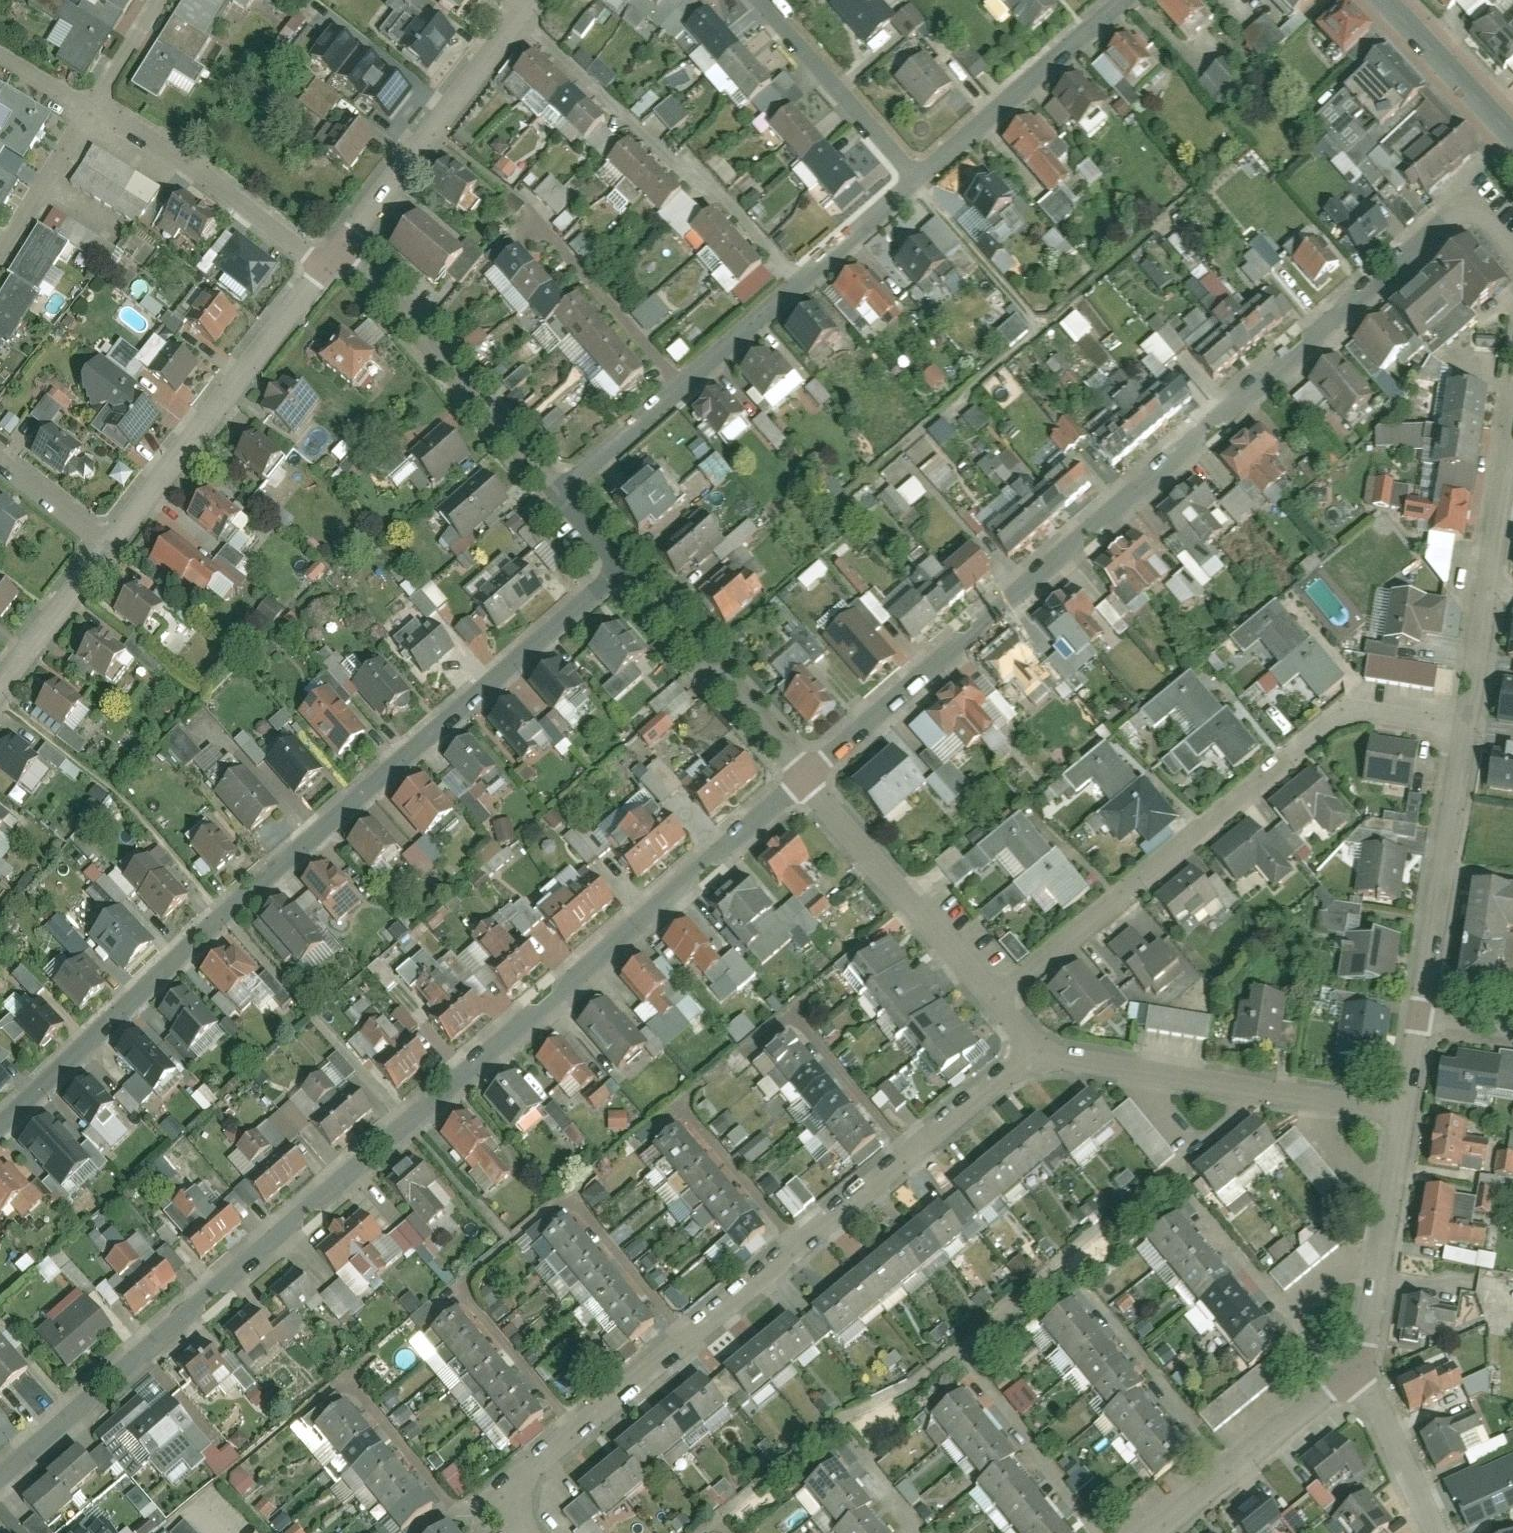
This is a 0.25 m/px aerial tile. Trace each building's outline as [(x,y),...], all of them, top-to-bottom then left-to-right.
[(81,13),(69,6),(60,23),(74,31),(60,56),(91,73),(132,0),(89,0),(81,13)] [(134,85),(159,100),(174,76),(196,90),(206,75),(196,68),(236,4),(248,12),(255,0),(188,0),(134,85)] [(462,9),(468,0),(450,0),(462,9)] [(653,12),(662,0),(638,0),(653,12)] [(870,0),(831,0),(829,2),(866,43),(890,22),(870,0)] [(1027,36),(1052,14),(1040,0),(996,0),(1027,36)] [(1197,0),(1165,0),(1159,5),(1186,34),(1209,13),(1197,0)] [(1289,23),(1313,0),(1268,0),(1289,23)] [(1445,12),(1459,0),(1434,0),(1445,12)] [(1373,41),(1344,10),(1319,34),(1348,65),(1373,41)] [(1503,67),(1512,59),(1512,13),(1503,21),(1494,11),(1472,30),(1503,67)] [(683,33),(744,106),(766,87),(706,14),(683,33)] [(1263,63),(1286,41),(1262,16),(1239,38),(1263,63)] [(402,46),(428,67),(451,38),(426,17),(402,46)] [(1156,62),(1133,37),(1112,56),(1135,81),(1156,62)] [(1418,92),(1384,55),(1342,94),(1376,131),(1418,92)] [(528,56),(510,77),(580,141),(599,120),(528,56)] [(951,88),(921,57),(894,83),(924,114),(951,88)] [(1243,89),(1223,66),(1209,78),(1229,100),(1243,89)] [(769,86),(788,109),(801,98),(782,75),(769,86)] [(388,118),(409,94),(387,76),(367,100),(388,118)] [(1096,107),(1074,81),(1055,98),(1077,124),(1096,107)] [(7,148),(24,159),(50,118),(9,91),(0,105),(0,110),(10,117),(0,133),(0,159),(7,148)] [(671,97),(652,112),(669,133),(688,118),(671,97)] [(1476,149),(1436,108),(1421,122),(1433,135),(1402,165),(1430,193),(1476,149)] [(851,184),(788,112),(767,131),(830,203),(851,184)] [(324,150),(349,170),(370,143),(345,123),(324,150)] [(1069,177),(1024,126),(1004,144),(1049,195),(1069,177)] [(678,195),(628,146),(605,166),(621,183),(615,189),(633,207),(640,200),(656,216),(678,195)] [(136,225),(159,188),(91,147),(69,184),(136,225)] [(495,171),(510,179),(516,167),(501,159),(495,171)] [(1089,160),(1076,171),(1090,187),(1103,176),(1089,160)] [(20,179),(0,167),(0,210),(20,179)] [(433,186),(457,207),(473,189),(449,168),(433,186)] [(556,216),(572,200),(550,177),(533,193),(556,216)] [(1004,208),(982,184),(965,200),(982,219),(968,233),(995,262),(1009,249),(986,224),(1004,208)] [(1386,226),(1368,205),(1352,218),(1338,202),(1324,213),(1356,250),(1386,226)] [(213,225),(181,204),(167,226),(198,247),(213,225)] [(754,268),(710,218),(690,236),(734,286),(754,268)] [(387,244),(428,281),(447,261),(405,223),(387,244)] [(5,345),(10,348),(43,296),(38,293),(68,244),(39,226),(8,276),(13,279),(0,300),(0,353),(5,345)] [(1056,230),(1043,238),(1056,260),(1069,253),(1056,230)] [(279,265),(238,234),(213,267),(254,298),(279,265)] [(1235,267),(1252,288),(1283,262),(1273,249),(1283,241),(1278,234),(1235,267)] [(939,269),(919,243),(899,258),(919,285),(939,269)] [(1293,261),(1316,284),(1333,267),(1310,244),(1293,261)] [(1504,289),(1464,245),(1393,309),(1433,353),(1504,289)] [(551,320),(618,394),(640,374),(573,300),(566,306),(515,250),(492,271),(543,327),(551,320)] [(1180,337),(1213,378),(1285,319),(1267,297),(1247,313),(1213,271),(1199,282),(1211,296),(1182,320),(1190,329),(1180,337)] [(874,294),(856,274),(838,290),(858,312),(867,304),(885,324),(900,311),(881,289),(874,294)] [(227,311),(204,294),(184,323),(207,339),(227,311)] [(647,332),(670,313),(655,296),(633,315),(647,332)] [(1062,323),(1077,343),(1091,332),(1076,312),(1062,323)] [(827,336),(807,315),(788,334),(808,354),(827,336)] [(994,333),(1008,349),(1028,332),(1014,316),(994,333)] [(1408,352),(1380,321),(1356,343),(1384,374),(1408,352)] [(366,322),(353,337),(370,351),(383,337),(366,322)] [(463,342),(470,352),(488,338),(480,329),(463,342)] [(337,331),(314,363),(350,389),(373,357),(337,331)] [(665,352),(675,364),(689,353),(679,341),(665,352)] [(189,363),(163,344),(142,372),(168,391),(189,363)] [(782,377),(763,353),(743,369),(763,393),(782,377)] [(514,355),(492,372),(509,394),(531,378),(514,355)] [(1376,403),(1338,361),(1315,382),(1353,424),(1376,403)] [(920,377),(932,391),(946,379),(934,365),(920,377)] [(100,432),(130,453),(157,413),(92,369),(79,389),(113,412),(100,432)] [(1091,443),(1110,466),(1190,400),(1170,377),(1139,403),(1110,370),(1089,387),(1117,421),(1091,443)] [(316,402),(283,379),(259,413),(292,437),(316,402)] [(1479,390),(1443,385),(1430,467),(1466,473),(1479,390)] [(736,420),(713,394),(692,412),(715,438),(736,420)] [(974,408),(963,417),(976,433),(987,425),(974,408)] [(545,431),(564,420),(560,412),(541,422),(545,431)] [(762,415),(751,425),(776,450),(786,440),(762,415)] [(1049,430),(1056,452),(1078,445),(1071,423),(1049,430)] [(1275,451),(1257,430),(1219,461),(1241,486),(1248,480),(1264,498),(1287,478),(1269,456),(1275,451)] [(51,432),(35,454),(63,473),(78,451),(51,432)] [(468,454),(448,433),(417,463),(438,484),(468,454)] [(236,457),(263,479),(282,456),(255,434),(236,457)] [(921,439),(905,454),(919,469),(935,454),(921,439)] [(713,490),(732,475),(716,453),(696,468),(713,490)] [(924,469),(933,489),(953,479),(945,460),(924,469)] [(109,479),(123,487),(131,472),(116,464),(109,479)] [(988,535),(1006,556),(1087,488),(1070,467),(988,535)] [(1456,537),(1466,473),(1430,467),(1424,504),(1408,501),(1403,528),(1456,537)] [(645,475),(611,502),(638,537),(672,510),(645,475)] [(509,501),(486,476),(441,516),(464,542),(509,501)] [(894,492),(891,488),(876,498),(893,521),(927,496),(913,478),(894,492)] [(1397,482),(1378,478),(1373,506),(1392,509),(1397,482)] [(1217,504),(1197,481),(1149,520),(1208,591),(1231,573),(1210,548),(1224,537),(1205,514),(1217,504)] [(204,493),(187,518),(218,540),(236,515),(204,493)] [(0,502),(0,542),(8,547),(26,518),(0,502)] [(723,541),(704,520),(671,550),(690,571),(723,541)] [(1149,555),(1132,536),(1096,569),(1115,590),(1123,583),(1140,601),(1158,585),(1139,564),(1149,555)] [(150,565),(181,588),(199,565),(168,541),(150,565)] [(889,621),(906,642),(987,573),(969,553),(889,621)] [(797,578),(804,589),(827,573),(821,563),(797,578)] [(469,604),(491,632),(539,594),(517,566),(469,604)] [(741,586),(731,575),(704,600),(725,623),(758,592),(746,580),(741,586)] [(3,621),(21,595),(2,581),(0,583),(0,619),(3,621)] [(409,601),(425,621),(447,603),(430,584),(409,601)] [(1092,610),(1071,585),(1031,619),(1051,644),(1059,638),(1076,659),(1100,639),(1082,617),(1092,610)] [(123,621),(143,637),(160,615),(131,593),(115,614),(123,621)] [(1389,595),(1384,643),(1416,646),(1417,635),(1442,637),(1445,606),(1421,603),(1422,598),(1389,595)] [(271,623),(282,610),(269,599),(257,612),(271,623)] [(1312,642),(1310,644),(1276,604),(1230,642),(1243,658),(1260,644),(1281,668),(1271,676),(1283,691),(1299,678),(1319,702),(1345,681),(1312,642)] [(468,618),(454,630),(468,647),(482,635),(468,618)] [(828,638),(865,684),(890,664),(854,618),(828,638)] [(450,653),(432,628),(402,649),(419,674),(450,653)] [(638,658),(613,632),(592,652),(617,678),(638,658)] [(1032,662),(1012,639),(981,665),(1000,686),(1009,679),(1024,697),(1036,686),(1022,671),(1032,662)] [(129,665),(100,640),(82,661),(94,671),(111,686),(129,665)] [(1368,659),(1365,679),(1435,689),(1438,669),(1368,659)] [(350,682),(378,721),(400,705),(372,667),(350,682)] [(779,690),(808,728),(835,708),(806,670),(779,690)] [(578,692),(558,671),(538,689),(558,711),(578,692)] [(1227,711),(1224,714),(1190,673),(1144,711),(1158,728),(1175,713),(1195,738),(1185,746),(1198,761),(1214,747),(1234,771),(1259,750),(1227,711)] [(671,727),(695,705),(675,682),(650,704),(671,727)] [(983,704),(965,682),(922,718),(939,738),(948,731),(966,752),(990,732),(973,713),(983,704)] [(1497,723),(1512,725),(1512,687),(1502,685),(1497,723)] [(36,709),(63,729),(78,709),(75,707),(50,689),(36,709)] [(304,717),(337,757),(361,737),(328,697),(304,717)] [(538,732),(516,706),(492,726),(522,760),(535,749),(528,741),(538,732)] [(277,732),(291,722),(283,712),(269,722),(277,732)] [(657,714),(636,739),(651,751),(671,726),(657,714)] [(160,741),(181,769),(199,755),(178,727),(160,741)] [(268,764),(301,801),(327,778),(294,741),(268,764)] [(1145,779),(1142,782),(1108,741),(1062,779),(1076,796),(1093,781),(1113,806),(1104,814),(1116,829),(1132,815),(1152,839),(1177,818),(1145,779)] [(71,782),(79,772),(44,744),(36,755),(71,782)] [(493,773),(465,744),(447,762),(475,791),(493,773)] [(1366,780),(1413,788),(1419,752),(1372,744),(1366,780)] [(21,787),(37,766),(10,746),(0,760),(0,771),(21,787)] [(257,748),(246,751),(251,767),(262,764),(257,748)] [(714,814),(755,779),(732,753),(691,787),(714,814)] [(1484,788),(1512,792),(1512,759),(1489,755),(1484,788)] [(907,773),(892,756),(854,789),(883,822),(921,789),(907,773)] [(653,758),(633,777),(660,806),(680,787),(653,758)] [(213,791),(247,834),(271,815),(238,772),(213,791)] [(1347,821),(1312,775),(1272,805),(1293,832),(1312,818),(1327,837),(1347,821)] [(449,815),(420,784),(397,806),(426,837),(449,815)] [(1383,812),(1379,833),(1414,840),(1422,797),(1408,794),(1404,816),(1383,812)] [(1056,853),(1053,855),(1020,814),(973,852),(987,869),(1004,855),(1025,879),(1015,887),(1027,902),(1043,888),(1063,912),(1089,892),(1056,853)] [(637,885),(686,843),(664,818),(649,830),(637,816),(616,834),(628,848),(615,859),(637,885)] [(501,845),(515,840),(507,820),(493,826),(501,845)] [(1251,823),(1212,853),(1235,883),(1254,868),(1271,890),(1292,874),(1251,823)] [(393,851),(370,828),(351,847),(374,870),(393,851)] [(190,846),(213,874),(232,858),(209,830),(190,846)] [(586,868),(606,853),(591,834),(581,841),(574,831),(564,838),(586,868)] [(430,864),(441,854),(424,837),(401,859),(422,880),(434,868),(430,864)] [(812,865),(788,840),(757,870),(779,892),(784,888),(798,902),(812,889),(800,877),(812,865)] [(512,859),(497,841),(474,861),(489,878),(512,859)] [(1388,899),(1396,853),(1365,848),(1357,894),(1388,899)] [(361,902),(323,861),(300,882),(338,923),(361,902)] [(1217,898),(1197,871),(1161,899),(1181,925),(1217,898)] [(568,941),(614,904),(588,873),(543,910),(568,941)] [(137,893),(164,922),(184,903),(158,874),(137,893)] [(770,914),(743,882),(710,909),(737,941),(770,914)] [(1453,981),(1489,986),(1496,934),(1512,936),(1512,889),(1466,883),(1453,981)] [(317,940),(282,902),(258,924),(293,962),(317,940)] [(117,963),(125,971),(149,950),(118,915),(93,936),(117,963)] [(507,995),(541,965),(520,941),(512,948),(489,923),(475,937),(496,960),(484,970),(507,995)] [(721,962),(688,926),(664,947),(685,970),(692,963),(704,977),(721,962)] [(1132,930),(1107,948),(1124,972),(1132,966),(1148,989),(1174,971),(1157,945),(1148,952),(1132,930)] [(1013,965),(1025,957),(1011,934),(999,942),(1013,965)] [(1347,938),(1339,983),(1378,990),(1386,945),(1347,938)] [(968,1054),(878,948),(847,975),(937,1081),(968,1054)] [(224,949),(198,974),(226,1002),(252,978),(224,949)] [(451,1048),(486,1015),(426,951),(400,976),(437,1016),(428,1024),(451,1048)] [(52,984),(81,1014),(105,991),(76,961),(52,984)] [(376,963),(367,972),(384,987),(392,978),(376,963)] [(667,992),(641,963),(625,978),(651,1007),(667,992)] [(12,977),(33,999),(44,989),(22,967),(12,977)] [(1052,987),(1081,1026),(1106,1007),(1077,968),(1052,987)] [(1271,1048),(1279,994),(1244,989),(1236,1044),(1271,1048)] [(215,1026),(183,994),(160,1017),(192,1050),(201,1040),(215,1026)] [(354,1024),(368,1008),(359,1000),(345,1017),(354,1024)] [(21,1022),(47,1047),(63,1031),(38,1005),(34,1010),(21,1022)] [(1379,1011),(1345,1006),(1337,1057),(1371,1062),(1379,1011)] [(401,1007),(390,1016),(407,1037),(418,1027),(401,1007)] [(638,1049),(600,1007),(579,1027),(617,1068),(638,1049)] [(1208,1040),(1212,1018),(1150,1008),(1146,1030),(1208,1040)] [(741,1015),(723,1030),(735,1045),(753,1030),(741,1015)] [(878,1140),(788,1034),(756,1061),(846,1167),(878,1140)] [(180,1072),(145,1035),(122,1056),(132,1067),(157,1093),(180,1072)] [(398,1090),(431,1063),(412,1040),(379,1067),(398,1090)] [(582,1069),(556,1042),(538,1059),(558,1081),(564,1087),(582,1069)] [(1438,1065),(1434,1102),(1490,1108),(1496,1058),(1457,1054),(1456,1066),(1438,1065)] [(9,1081),(0,1072),(0,1089),(9,1081)] [(487,1098),(516,1128),(535,1111),(506,1080),(487,1098)] [(889,1081),(876,1091),(894,1113),(906,1103),(889,1081)] [(110,1110),(87,1088),(67,1108),(91,1130),(110,1110)] [(601,1089),(586,1103),(594,1111),(609,1097),(601,1089)] [(330,1146),(372,1114),(355,1091),(313,1124),(330,1146)] [(1113,1123),(1090,1095),(1044,1133),(1060,1153),(1067,1161),(1113,1123)] [(627,1130),(627,1113),(607,1113),(607,1130),(627,1130)] [(515,1178),(462,1120),(444,1136),(497,1193),(515,1178)] [(1044,1133),(1034,1121),(935,1200),(939,1206),(960,1233),(1060,1153),(1044,1133)] [(1277,1146),(1257,1122),(1198,1172),(1219,1196),(1277,1146)] [(29,1143),(63,1177),(83,1157),(50,1123),(29,1143)] [(1456,1127),(1431,1124),(1426,1164),(1452,1166),(1456,1127)] [(763,1232),(673,1126),(642,1153),(732,1258),(763,1232)] [(738,1126),(726,1138),(735,1148),(748,1136),(738,1126)] [(760,1135),(739,1155),(748,1165),(769,1146),(760,1135)] [(249,1181),(267,1202),(307,1170),(289,1149),(249,1181)] [(1500,1176),(1512,1178),(1512,1156),(1503,1155),(1500,1176)] [(433,1183),(415,1162),(388,1186),(426,1228),(442,1213),(423,1192),(433,1183)] [(2,1174),(0,1175),(0,1211),(3,1214),(22,1198),(2,1174)] [(774,1195),(792,1219),(815,1203),(797,1179),(774,1195)] [(1477,1212),(1488,1214),(1492,1192),(1481,1190),(1477,1212)] [(1421,1191),(1412,1247),(1441,1252),(1450,1195),(1421,1191)] [(183,1238),(205,1262),(243,1228),(221,1203),(183,1238)] [(960,1233),(939,1206),(810,1311),(835,1342),(964,1237),(960,1233)] [(381,1238),(362,1216),(318,1253),(337,1274),(351,1263),(370,1285),(388,1270),(369,1248),(381,1238)] [(652,1325),(562,1219),(531,1246),(620,1351),(652,1325)] [(1284,1342),(1192,1226),(1154,1255),(1247,1372),(1284,1342)] [(1310,1226),(1294,1238),(1302,1249),(1267,1275),(1281,1293),(1332,1254),(1310,1226)] [(103,1257),(123,1243),(112,1227),(92,1240),(103,1257)] [(1274,1263),(1291,1249),(1283,1239),(1266,1253),(1274,1263)] [(55,1267),(64,1259),(58,1252),(35,1270),(47,1285),(61,1274),(55,1267)] [(119,1290),(142,1318),(186,1283),(163,1254),(119,1290)] [(318,1297),(299,1275),(272,1299),(292,1321),(318,1297)] [(408,1294),(399,1301),(408,1312),(417,1305),(408,1294)] [(1429,1304),(1403,1299),(1396,1335),(1421,1341),(1429,1304)] [(41,1339),(67,1370),(113,1333),(87,1302),(41,1339)] [(1073,1302),(1037,1332),(1106,1416),(1099,1422),(1151,1485),(1189,1453),(1140,1394),(1145,1390),(1073,1302)] [(541,1414),(451,1308),(419,1335),(509,1441),(541,1414)] [(269,1331),(253,1315),(228,1338),(244,1355),(269,1331)] [(814,1352),(789,1320),(724,1371),(750,1404),(814,1352)] [(0,1345),(0,1391),(23,1370),(0,1345)] [(225,1366),(209,1346),(181,1368),(197,1389),(225,1366)] [(1211,1434),(1288,1373),(1273,1355),(1196,1415),(1211,1434)] [(542,1381),(563,1369),(556,1357),(536,1369),(542,1381)] [(1441,1399),(1426,1370),(1397,1385),(1412,1413),(1441,1399)] [(1022,1380),(1002,1394),(1019,1418),(1039,1404),(1022,1380)] [(218,1454),(156,1382),(95,1434),(135,1480),(152,1465),(165,1480),(181,1466),(191,1477),(218,1454)] [(727,1413),(703,1382),(617,1449),(622,1456),(641,1480),(727,1413)] [(935,1427),(981,1482),(975,1487),(1013,1532),(1069,1532),(1011,1464),(1020,1457),(970,1398),(935,1427)] [(342,1401),(310,1428),(400,1532),(401,1532),(432,1507),(342,1401)] [(1443,1428),(1418,1441),(1435,1474),(1460,1461),(1443,1428)] [(1356,1467),(1335,1442),(1308,1466),(1328,1491),(1356,1467)] [(17,1505),(40,1532),(45,1532),(74,1509),(69,1502),(98,1479),(74,1450),(42,1477),(46,1482),(17,1505)] [(1440,1487),(1461,1532),(1512,1510),(1512,1454),(1440,1487)] [(641,1480),(622,1456),(576,1491),(599,1520),(644,1484),(641,1480)] [(453,1463),(438,1476),(458,1499),(471,1487),(458,1473),(460,1471),(453,1463)] [(858,1517),(868,1509),(831,1466),(799,1493),(833,1532),(871,1532),(858,1517)] [(722,1479),(699,1499),(712,1515),(736,1495),(722,1479)] [(127,1495),(151,1531),(163,1523),(140,1487),(127,1495)] [(1264,1498),(1236,1521),(1246,1532),(1267,1532),(1283,1520),(1264,1498)] [(1332,1523),(1341,1532),(1380,1532),(1385,1529),(1360,1500),(1332,1523)]
